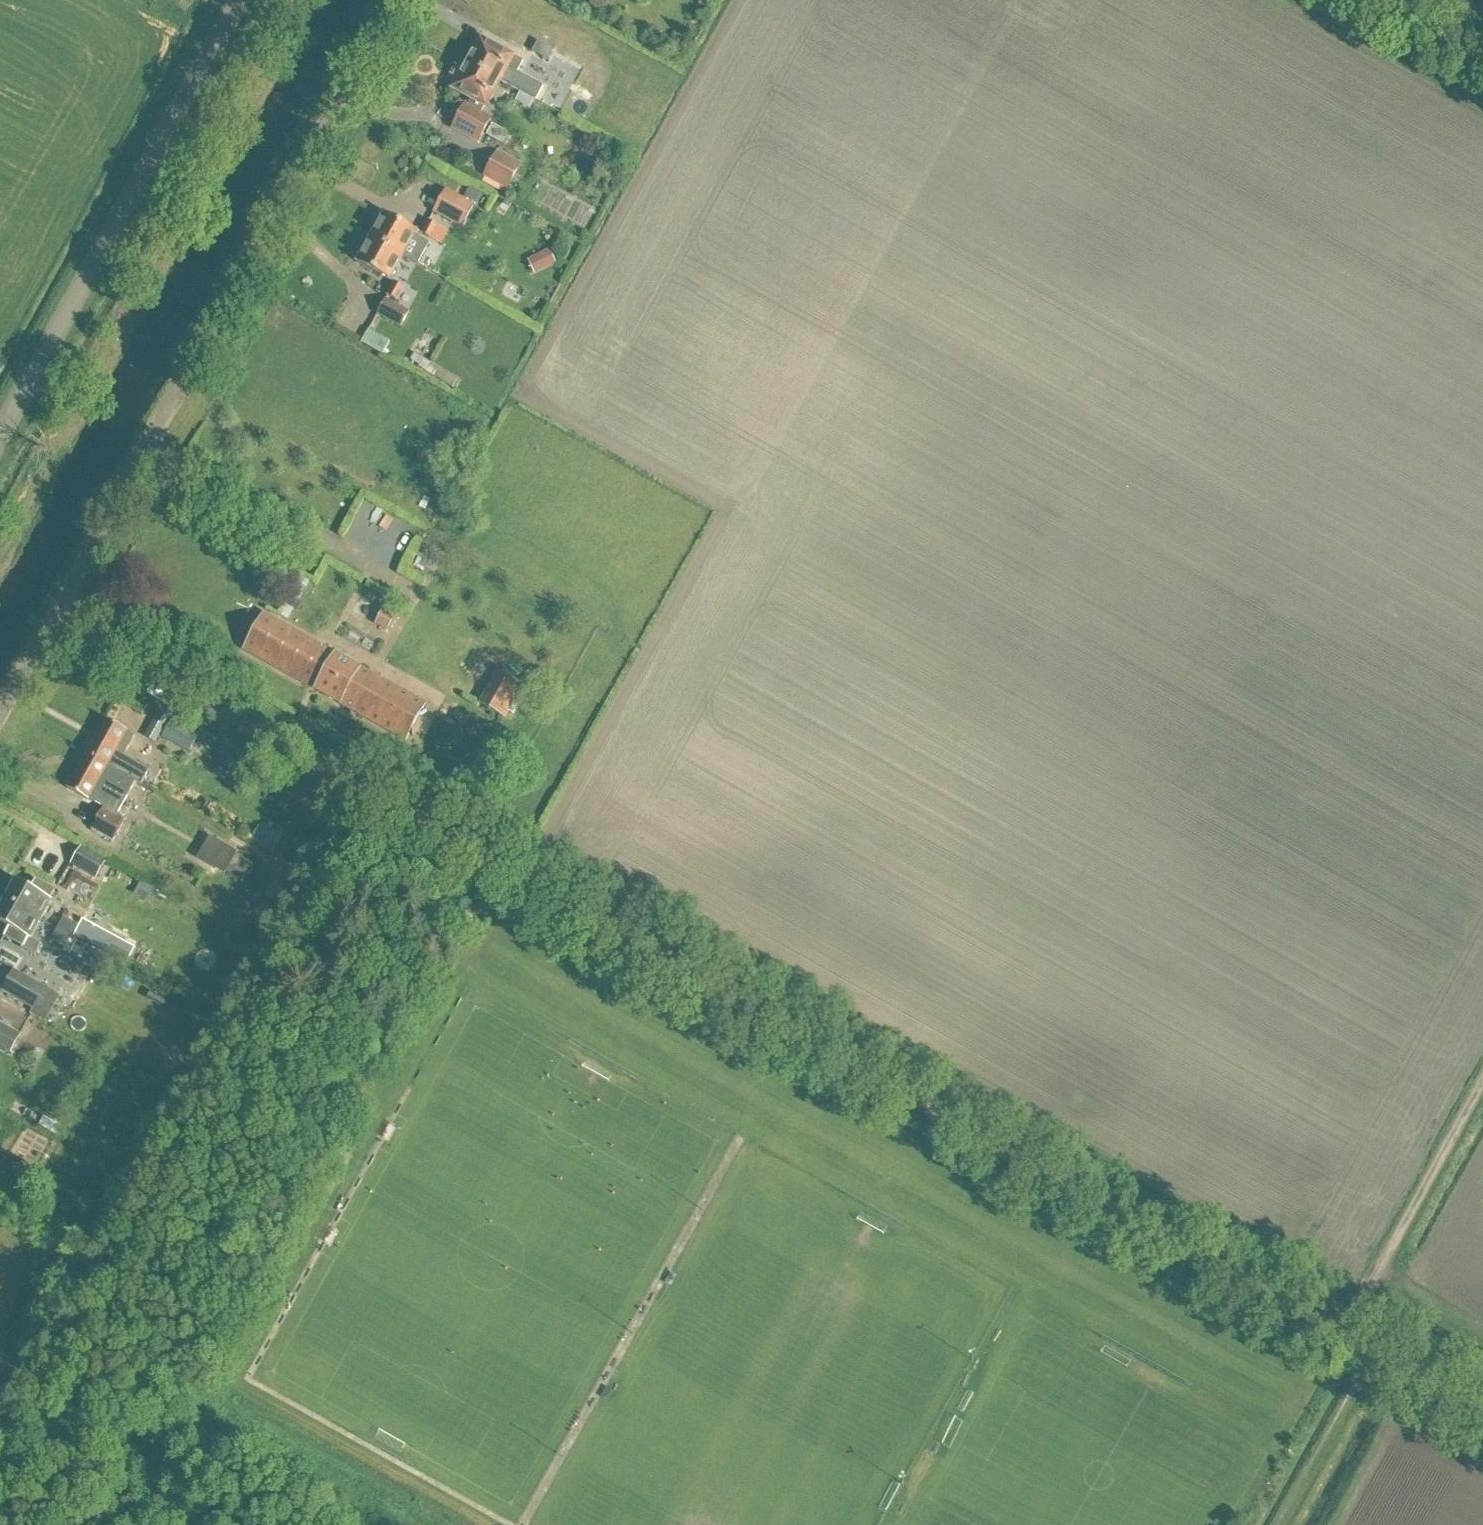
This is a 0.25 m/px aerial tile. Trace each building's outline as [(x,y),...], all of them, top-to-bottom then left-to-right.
[(508,44),(503,53),(480,40),(475,49),(472,51),(469,57),(469,60),(467,63),(499,82),(518,49),(508,44)] [(539,41),(532,53),(548,62),(554,50),(539,41)] [(486,106),(499,82),(467,63),(466,66),(463,68),(460,73),(460,77),(453,88),(474,99),(470,106),(466,104),(453,129),(479,143),(492,119),(482,113),(486,106)] [(486,137),(502,145),(508,133),(492,125),(486,137)] [(521,163),(497,151),(483,177),(507,189),(521,163)] [(447,188),(434,211),(463,228),(476,204),(447,188)] [(371,239),(403,256),(417,232),(385,214),(371,239)] [(429,221),(422,233),(432,238),(440,225),(430,219),(429,221)] [(390,281),(403,256),(371,239),(357,263),(390,281)] [(557,260),(549,247),(534,255),(542,269),(557,260)] [(398,302),(406,289),(395,283),(386,297),(398,302)] [(378,315),(401,328),(410,311),(387,299),(378,315)] [(390,342),(369,330),(360,343),(382,356),(390,342)] [(418,352),(411,362),(457,389),(462,380),(418,352)] [(406,567),(430,577),(442,549),(418,539),(406,567)] [(387,632),(395,618),(396,616),(384,610),(375,625),(387,632)] [(263,614),(243,651),(406,742),(427,705),(263,614)] [(514,716),(531,681),(502,667),(485,702),(514,716)] [(146,736),(158,742),(172,717),(160,711),(146,736)] [(124,756),(135,737),(127,733),(128,732),(106,720),(86,756),(115,772),(135,782),(138,784),(141,786),(150,770),(124,756)] [(199,735),(172,720),(162,738),(189,753),(199,735)] [(236,777),(244,764),(227,754),(220,767),(236,777)] [(89,800),(117,815),(135,782),(115,772),(86,756),(67,789),(89,801),(89,800)] [(104,808),(92,830),(114,841),(125,820),(117,815),(104,808)] [(238,853),(210,837),(197,858),(225,875),(238,853)] [(108,859),(84,845),(74,864),(97,878),(108,859)] [(5,901),(42,921),(53,902),(50,900),(55,892),(36,881),(31,890),(16,881),(5,901)] [(42,921),(5,901),(0,911),(0,923),(9,929),(5,937),(36,955),(41,946),(31,941),(42,921)] [(57,929),(71,937),(77,926),(63,918),(57,929)] [(82,921),(74,936),(107,954),(115,939),(82,921)] [(65,948),(71,937),(57,929),(51,940),(65,948)] [(120,964),(74,937),(66,950),(113,977),(120,964)] [(33,1009),(46,986),(15,968),(2,991),(30,1007),(33,1009)] [(0,1025),(0,1048),(11,1054),(20,1036),(0,1025)]
